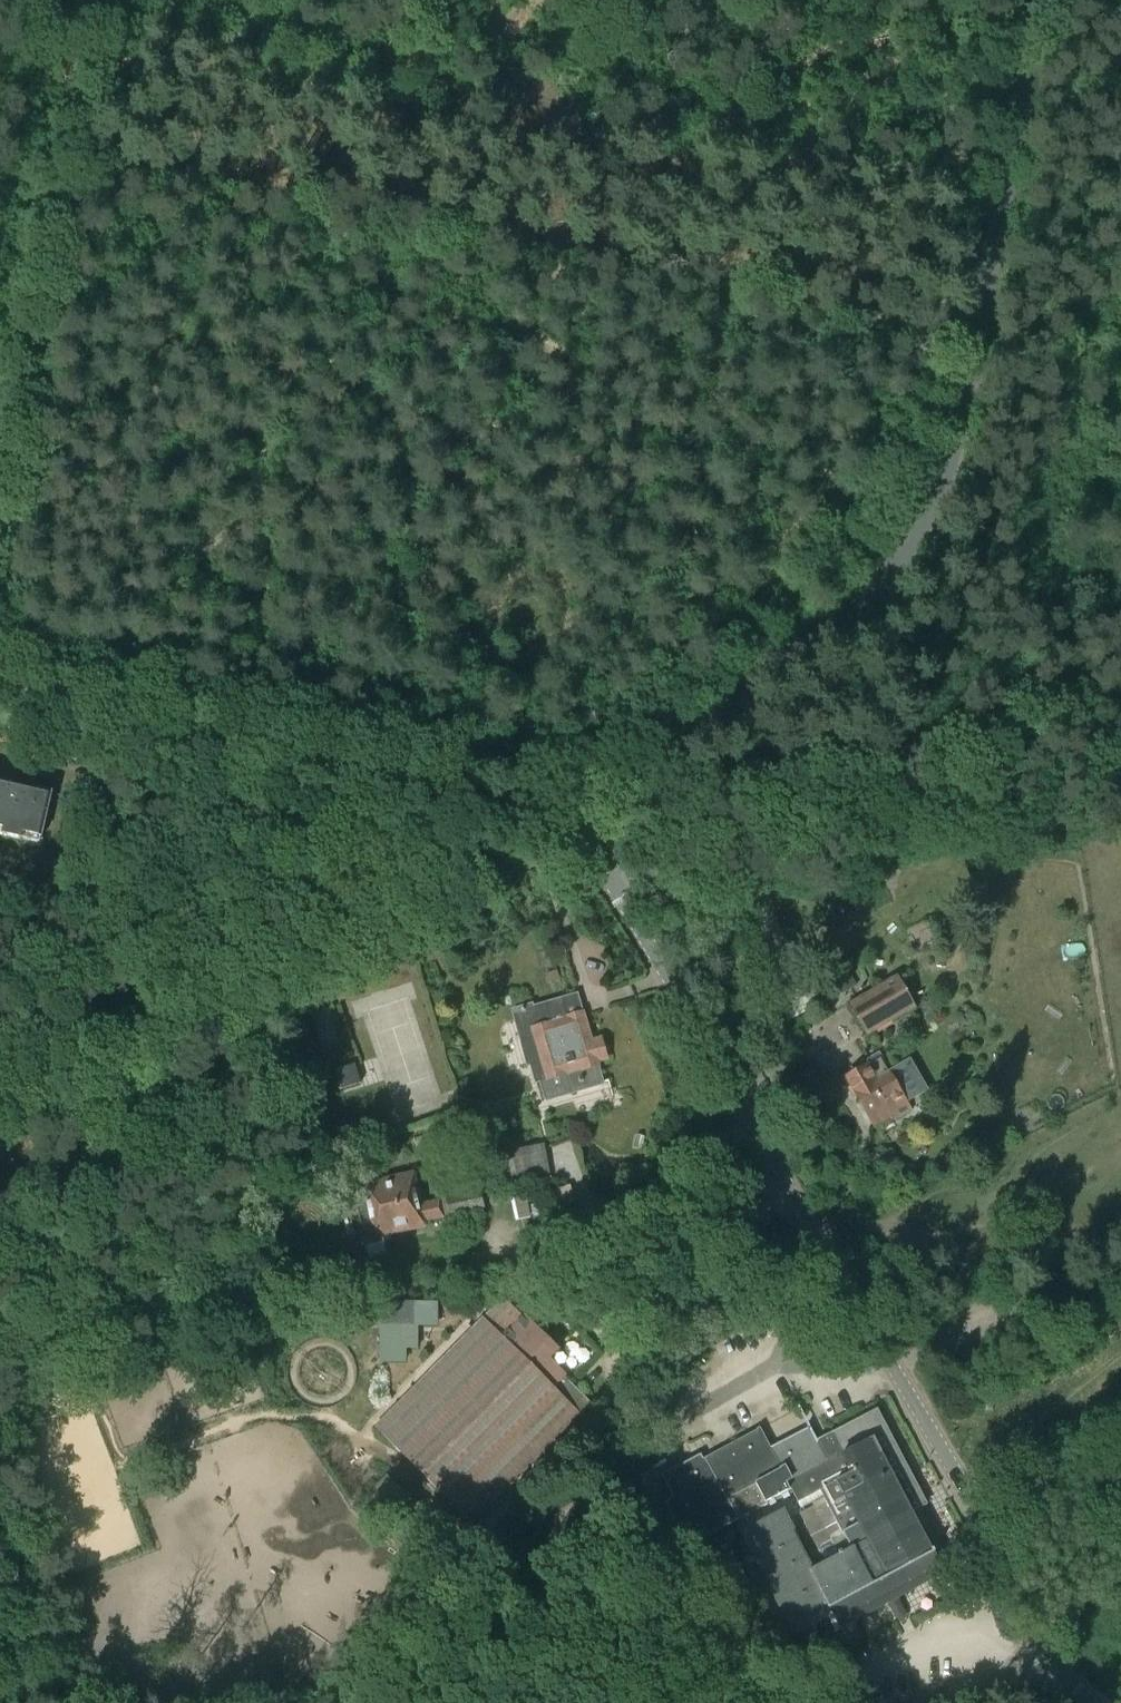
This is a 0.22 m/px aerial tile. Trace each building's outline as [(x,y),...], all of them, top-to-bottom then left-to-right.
[(0,782),(0,836),(21,841),(23,835),(41,839),(52,794),(0,782)] [(867,1035),(914,1008),(897,978),(850,1005),(867,1035)] [(561,1000),(535,1008),(534,1005),(511,1011),(527,1067),(531,1066),(536,1084),(538,1083),(543,1101),(603,1084),(597,1063),(606,1060),(600,1039),(591,1042),(582,1013),(566,1018),(561,1000)] [(848,1080),(845,1081),(853,1096),(856,1094),(874,1126),(895,1114),(898,1118),(910,1111),(890,1075),(889,1076),(881,1062),(883,1060),(880,1054),(864,1063),(866,1067),(847,1078),(848,1080)] [(341,1089),(360,1083),(354,1065),(335,1070),(341,1089)] [(491,1154),(497,1184),(497,1186),(550,1176),(543,1145),(491,1154)] [(362,1185),(374,1239),(425,1228),(424,1223),(484,1210),(480,1191),(471,1193),(467,1178),(443,1183),(446,1199),(445,1199),(445,1201),(420,1206),(413,1174),(362,1185)] [(525,1197),(511,1200),(516,1221),(530,1218),(525,1197)] [(524,1316),(522,1317),(503,1298),(374,1427),(441,1494),(448,1487),(478,1517),(591,1405),(564,1377),(565,1376),(558,1370),(562,1366),(562,1354),(524,1316)] [(404,1361),(404,1349),(404,1325),(436,1325),(436,1304),(382,1303),(381,1361),(404,1361)] [(911,1512),(925,1505),(877,1412),(817,1443),(810,1428),(769,1449),(759,1431),(703,1460),(701,1455),(660,1476),(672,1499),(663,1503),(686,1548),(766,1506),(765,1504),(790,1491),(798,1505),(820,1494),(824,1502),(813,1508),(831,1544),(843,1538),(851,1552),(811,1573),(790,1534),(792,1533),(782,1514),(740,1535),(794,1638),(802,1634),(809,1648),(821,1642),(813,1628),(826,1621),(823,1615),(830,1611),(840,1631),(896,1602),(945,1576),(934,1554),(935,1553),(933,1550),(931,1551),(911,1512)]
